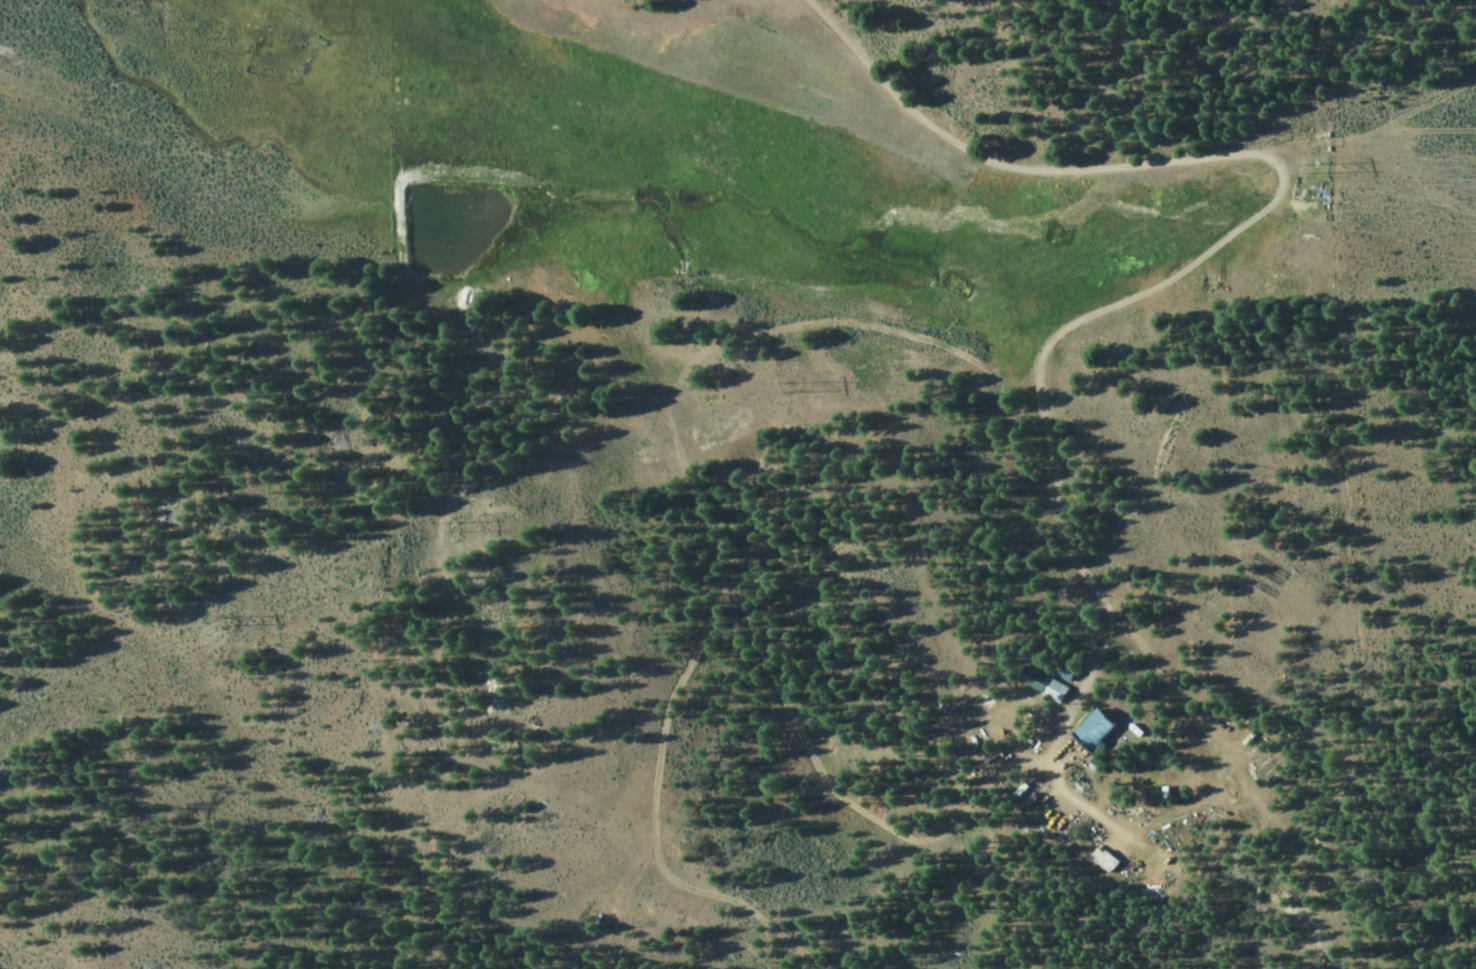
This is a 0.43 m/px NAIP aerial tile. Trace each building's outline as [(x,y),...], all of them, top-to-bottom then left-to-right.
[(1063,704),(1070,688),(1026,668),(1018,685),(1063,704)] [(1119,730),(1100,711),(1073,737),(1092,756),(1119,730)]
